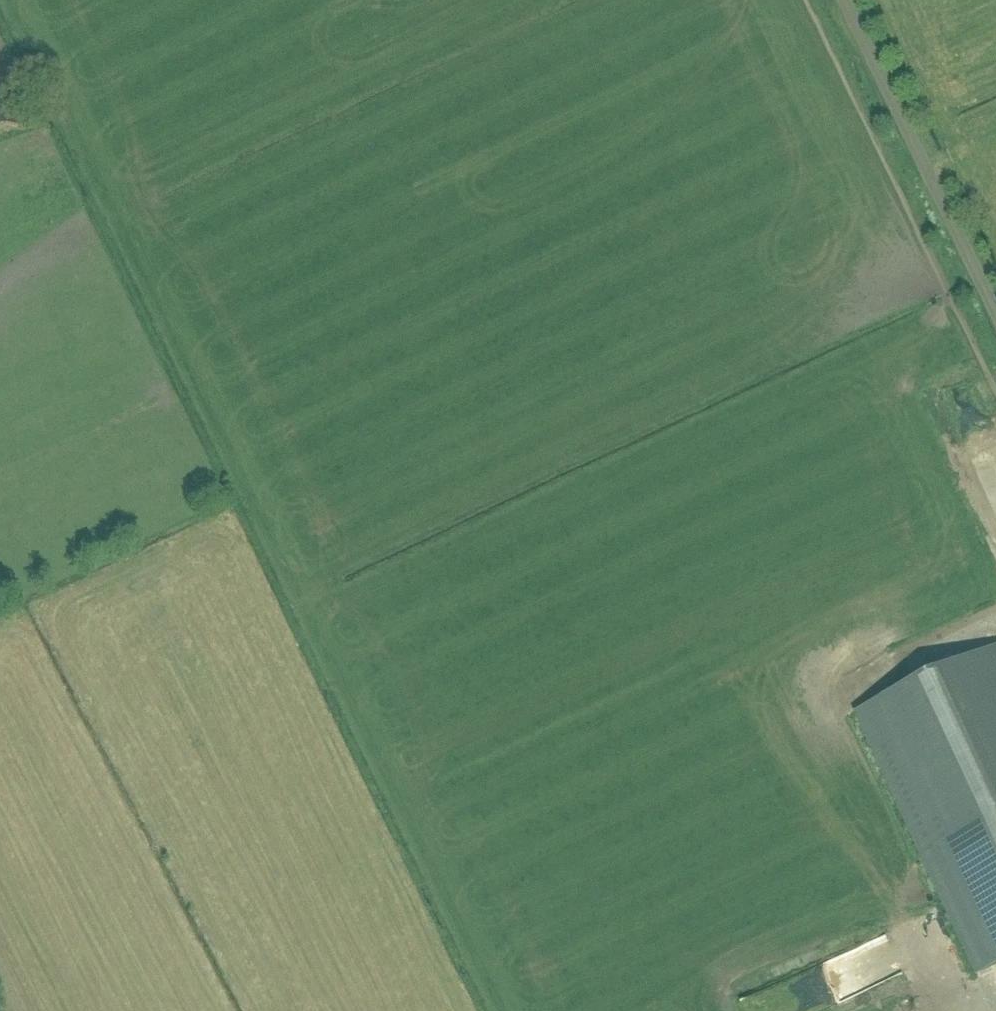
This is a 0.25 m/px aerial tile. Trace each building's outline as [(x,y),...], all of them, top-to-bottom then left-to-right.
[(854,716),(976,979),(995,970),(995,650),(854,716)]
